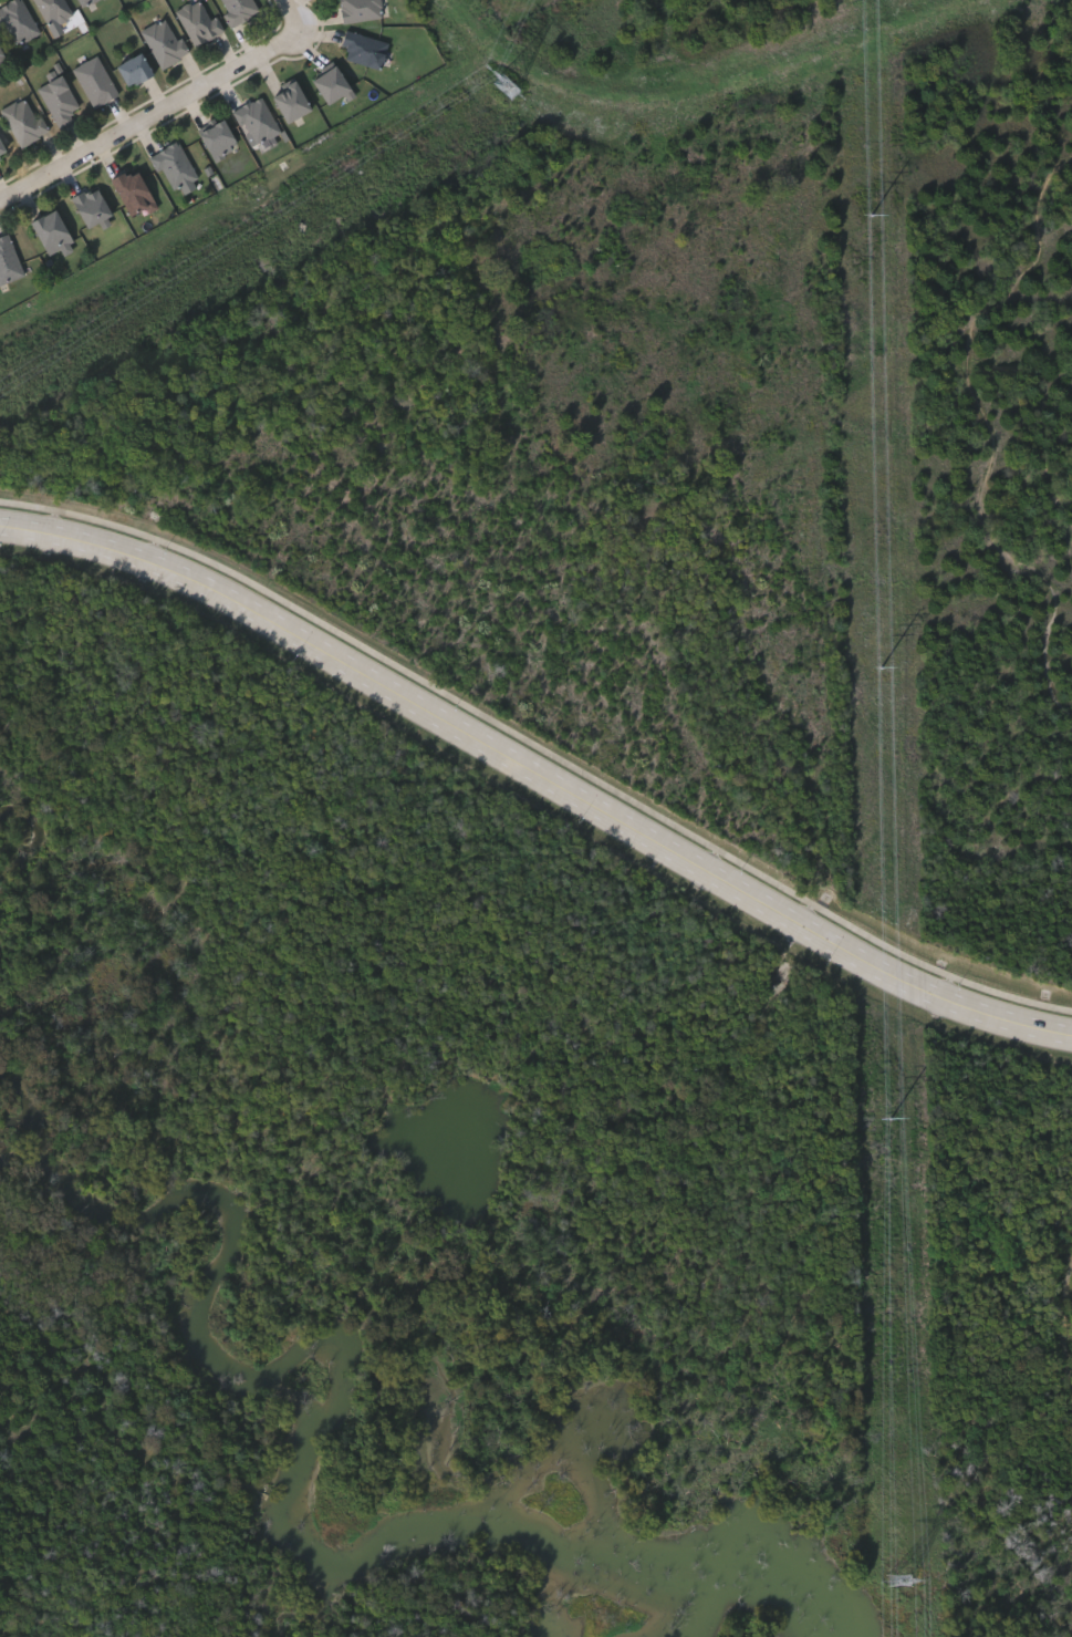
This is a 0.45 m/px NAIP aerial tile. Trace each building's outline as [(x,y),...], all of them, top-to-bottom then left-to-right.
[(12,46),(0,25),(0,7),(12,0),(22,0),(40,31),(12,46)] [(50,27),(34,0),(65,0),(73,12),(50,27)] [(85,11),(105,0),(79,0),(85,11)] [(174,11),(190,0),(203,0),(222,29),(197,45),(174,11)] [(232,25),(218,0),(253,0),(259,10),(232,25)] [(342,21),(339,0),(380,0),(382,18),(342,21)] [(160,68),(140,30),(167,15),(187,53),(160,68)] [(345,58),(347,48),(340,45),(344,29),(387,41),(379,68),(345,58)] [(10,64),(0,47),(0,70),(10,64)] [(115,64),(139,51),(152,72),(127,86),(115,64)] [(90,106),(73,66),(100,55),(116,95),(90,106)] [(311,79),(335,64),(351,90),(326,104),(311,79)] [(35,89),(60,74),(82,110),(58,124),(35,89)] [(310,107),(287,121),(271,93),(294,80),(310,107)] [(19,146),(0,107),(28,94),(48,132),(19,146)] [(235,107),(262,95),(279,132),(252,144),(235,107)] [(214,160),(198,131),(223,118),(238,148),(214,160)] [(170,190),(150,155),(177,139),(197,176),(170,190)] [(127,218),(112,176),(137,166),(154,208),(127,218)] [(82,226),(73,195),(98,187),(108,218),(82,226)] [(72,242),(46,255),(30,221),(54,208),(72,242)] [(23,274),(0,284),(0,235),(8,232),(23,274)]
